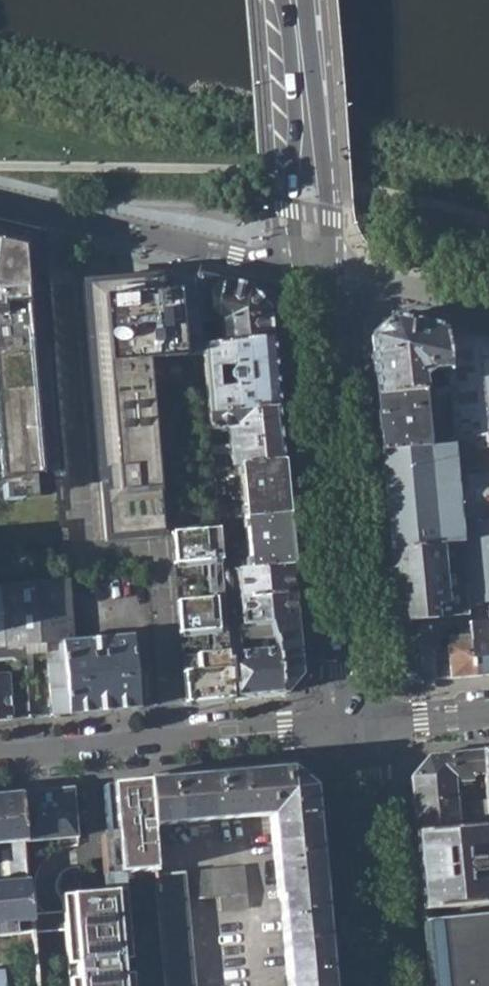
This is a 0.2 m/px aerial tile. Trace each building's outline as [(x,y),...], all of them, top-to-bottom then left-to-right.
[(66,479),(50,300),(45,237),(0,226),(0,485),(66,479)] [(163,271),(82,277),(103,536),(155,532),(154,524),(108,528),(105,490),(110,489),(108,468),(103,469),(87,282),(163,275),(163,271)] [(198,288),(202,325),(218,324),(219,334),(202,335),(203,346),(271,339),(269,310),(248,285),(197,273),(198,288)] [(163,275),(87,282),(103,469),(108,468),(110,489),(105,490),(108,528),(154,524),(155,532),(163,532),(149,358),(204,353),(203,346),(202,335),(202,325),(198,288),(164,290),(163,275)] [(376,396),(422,391),(421,379),(428,374),(447,372),(443,330),(394,319),(371,339),(376,396)] [(203,346),(204,353),(208,412),(277,404),(271,339),(203,346)] [(376,396),(381,451),(453,445),(448,389),(422,391),(376,396)] [(208,412),(210,426),(218,425),(218,419),(227,419),(228,428),(228,434),(218,435),(210,436),(213,468),(282,463),(277,404),(208,412)] [(213,468),(216,495),(225,495),(223,480),(233,480),(235,475),(242,474),(244,510),(240,511),(239,505),(216,509),(217,520),(287,513),(282,463),(213,468)] [(218,528),(218,532),(242,530),(244,524),(248,524),(250,561),(246,561),(244,555),(221,557),(221,559),(222,572),(291,564),(287,513),(217,520),(218,528)] [(186,701),(232,697),(230,674),(228,650),(210,652),(208,629),(218,629),(216,598),(205,599),(202,561),(221,559),(221,557),(218,532),(218,528),(172,531),(186,701)] [(469,626),(466,588),(462,544),(390,550),(398,649),(400,664),(423,682),(435,681),(471,678),(474,678),(469,626)] [(222,572),(223,597),(294,591),(291,564),(222,572)] [(45,647),(75,644),(68,581),(0,590),(0,652),(22,650),(45,647)] [(279,646),(287,692),(301,672),(294,591),(223,597),(226,626),(232,626),(239,625),(273,622),(279,646)] [(273,622),(239,625),(240,640),(256,637),(256,650),(235,652),(232,626),(226,626),(228,650),(230,674),(232,697),(287,692),(279,646),(273,622)] [(474,678),(488,676),(488,625),(469,626),(474,678)] [(134,639),(75,644),(45,647),(53,714),(141,706),(134,639)] [(29,716),(26,693),(11,695),(8,673),(0,673),(0,719),(29,716)] [(416,833),(458,829),(456,810),(455,790),(454,781),(473,780),(473,776),(485,775),(482,753),(465,754),(428,757),(411,778),(416,833)] [(149,779),(153,824),(268,814),(281,894),(320,892),(310,788),(290,767),(149,779)] [(108,830),(103,830),(106,874),(108,874),(109,877),(109,890),(127,889),(127,877),(127,874),(157,874),(153,824),(149,779),(105,785),(108,830)] [(20,791),(26,860),(78,854),(73,786),(20,791)] [(32,932),(26,860),(20,791),(0,793),(0,845),(11,844),(12,849),(7,851),(9,882),(1,883),(0,883),(0,936),(32,932)] [(416,833),(424,911),(488,905),(488,826),(458,829),(416,833)] [(134,972),(124,973),(123,959),(133,958),(127,889),(109,890),(81,893),(78,854),(26,860),(32,932),(36,985),(135,985),(134,972)] [(167,985),(194,985),(187,900),(219,897),(219,909),(247,907),(247,897),(243,866),(157,874),(167,985)] [(289,985),(330,985),(320,892),(281,894),(289,985)] [(488,933),(488,915),(424,922),(426,939),(488,933)] [(426,939),(431,985),(488,985),(488,933),(426,939)]
